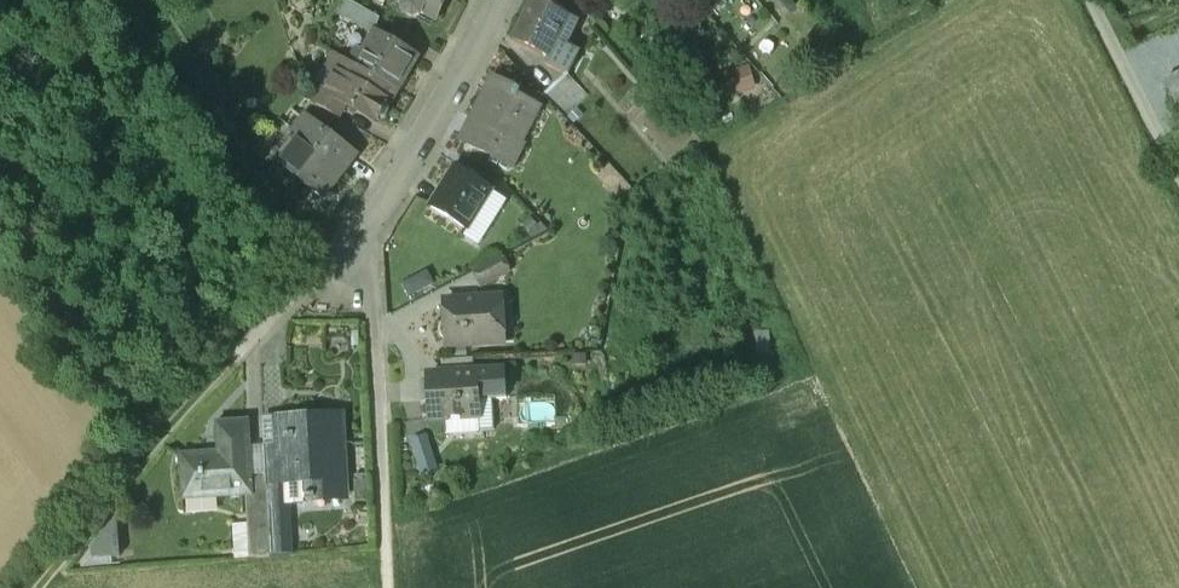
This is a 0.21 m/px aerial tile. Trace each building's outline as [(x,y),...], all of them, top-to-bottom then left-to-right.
[(375,16),(348,0),(340,14),(367,29),(375,16)] [(405,3),(402,9),(404,13),(412,17),(420,16),(422,11),(436,18),(444,0),(398,0),(405,3)] [(551,9),(534,0),(532,0),(512,38),(548,55),(546,61),(564,70),(568,72),(578,52),(559,42),(571,19),(559,13),(562,7),(554,3),(551,9)] [(387,38),(386,39),(374,32),(362,53),(363,54),(356,66),(396,90),(416,56),(394,44),(393,41),(387,38)] [(356,66),(343,59),(334,74),(336,75),(326,91),(326,93),(345,104),(375,122),(377,120),(378,120),(379,119),(385,118),(388,113),(387,106),(396,90),(356,66)] [(738,70),(741,90),(760,88),(757,68),(738,70)] [(564,70),(543,89),(565,113),(587,93),(568,72),(564,70)] [(1164,83),(1178,115),(1178,76),(1164,83)] [(498,84),(477,123),(472,121),(461,141),(507,167),(518,146),(505,139),(514,124),(521,128),(532,109),(517,101),(519,97),(514,94),(514,93),(498,84)] [(326,91),(318,86),(310,101),(338,118),(345,104),(326,93),(326,91)] [(356,152),(307,115),(294,133),(300,137),(279,164),(322,197),(356,152)] [(493,189),(455,166),(431,206),(469,229),(493,189)] [(501,260),(472,275),(479,288),(508,273),(501,260)] [(502,299),(472,300),(471,302),(470,305),(459,305),(459,303),(456,301),(445,302),(447,323),(442,326),(440,330),(441,335),(443,339),(448,342),(448,346),(504,343),(502,299)] [(472,360),(442,361),(443,374),(472,372),(472,360)] [(443,374),(429,375),(431,419),(479,416),(476,372),(472,372),(443,374)] [(326,419),(279,422),(281,449),(283,482),(318,480),(319,500),(347,498),(344,445),(327,446),(326,419)] [(223,454),(183,456),(186,500),(253,496),(252,478),(249,421),(221,423),(223,454)] [(281,449),(263,450),(265,478),(265,483),(283,482),(281,449)] [(265,483),(265,478),(252,478),(253,496),(256,558),(269,557),(265,483)]
